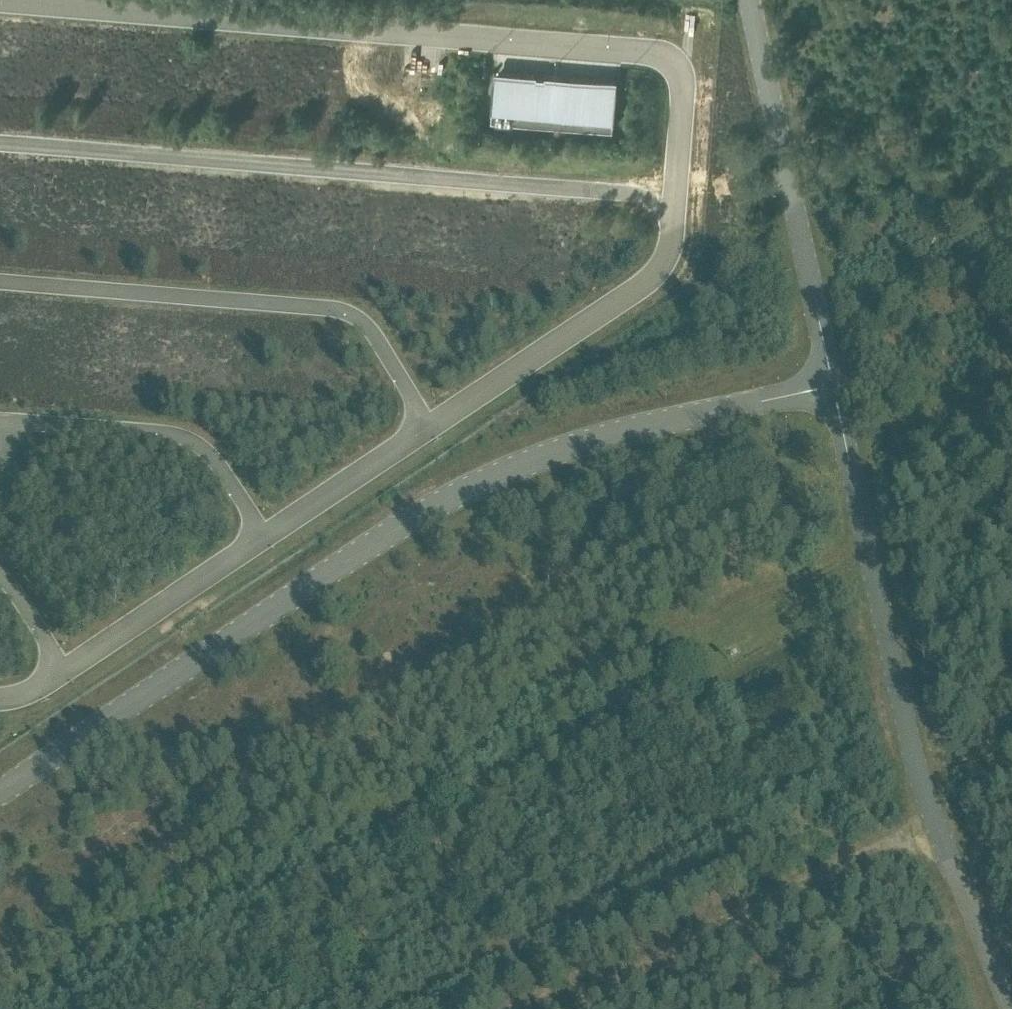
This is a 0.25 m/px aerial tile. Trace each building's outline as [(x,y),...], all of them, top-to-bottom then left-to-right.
[(492,74),(488,122),(611,133),(615,85),(492,74)]
